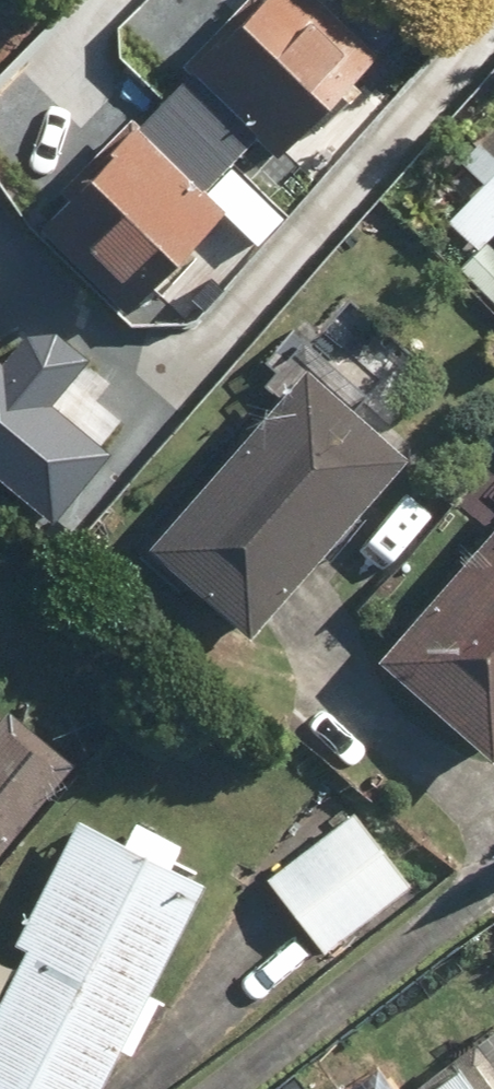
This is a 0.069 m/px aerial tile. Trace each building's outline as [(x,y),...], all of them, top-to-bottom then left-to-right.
[(367,70),(305,0),(247,0),(175,64),(262,163),(326,106),(334,115),(366,87),(358,78),(367,70)] [(134,107),(41,206),(134,293),(227,194),(134,107)] [(481,247),(493,235),(493,171),(473,147),(454,164),(399,213),(450,271),(493,316),(493,260),(481,247)] [(60,504),(115,437),(54,387),(89,343),(61,321),(28,319),(0,354),(0,456),(60,504)] [(231,652),(389,473),(399,461),(343,412),(358,394),(286,331),(254,368),(261,375),(248,389),(263,403),(126,559),(231,652)] [(357,667),(478,775),(493,757),(493,511),(357,667)] [(0,720),(0,850),(64,772),(0,720)] [(346,820),(257,888),(312,960),(401,893),(346,820)] [(63,826),(4,950),(17,957),(0,992),(0,1088),(95,1088),(191,887),(63,826)] [(483,1033),(404,1088),(493,1088),(493,1049),(483,1033)]
